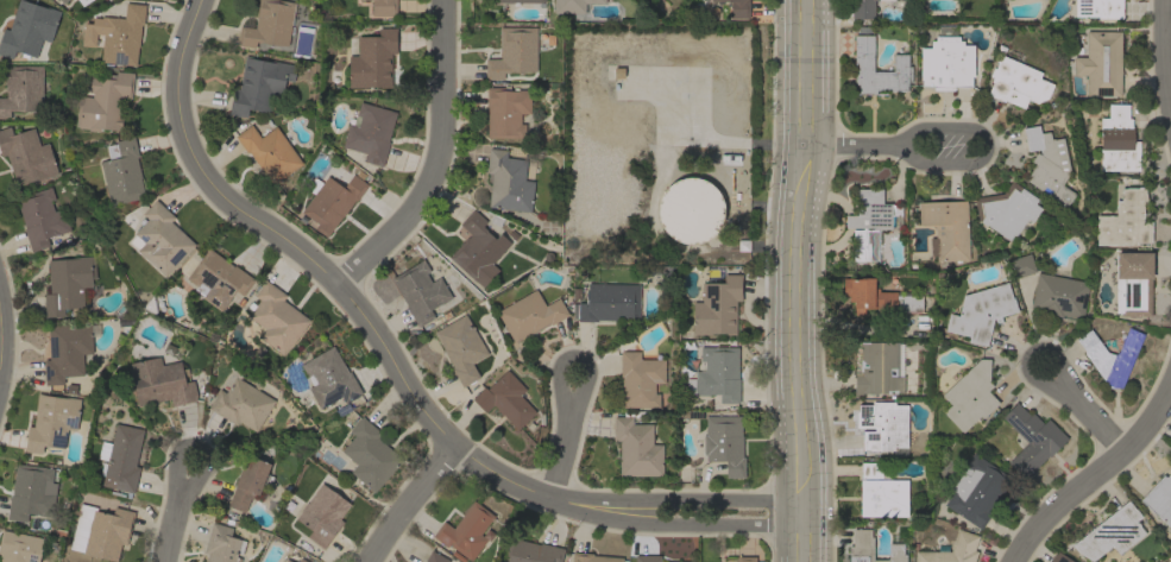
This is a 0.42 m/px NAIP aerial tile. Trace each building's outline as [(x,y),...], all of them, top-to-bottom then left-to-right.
[(12,58),(0,55),(0,37),(2,29),(8,30),(18,0),(26,0),(59,11),(50,42),(42,39),(36,57),(29,55),(27,58),(20,56),(21,52),(19,52),(19,55),(15,53),(17,51),(15,50),(12,58)] [(256,18),(259,0),(279,0),(292,2),(285,46),(262,42),(262,43),(256,42),(254,48),(237,45),(240,26),(254,29),(257,18),(256,18)] [(371,15),(371,0),(396,0),(396,15),(371,15)] [(710,1),(710,0),(749,0),(749,18),(730,18),(730,1),(724,1),(710,1)] [(851,18),(851,0),(874,0),(873,19),(851,18)] [(1074,17),(1074,0),(1122,0),(1122,19),(1097,19),(1097,17),(1074,17)] [(124,18),(126,2),(145,5),(143,25),(140,25),(138,46),(136,65),(109,63),(109,64),(105,64),(105,62),(100,62),(103,24),(102,24),(103,19),(105,19),(105,17),(124,18)] [(937,25),(955,25),(955,36),(958,36),(958,40),(963,40),(963,45),(974,45),(974,77),(972,77),(972,88),(955,88),(955,91),(932,90),(932,88),(919,88),(920,48),(930,48),(930,40),(934,40),(934,36),(936,36),(937,25)] [(857,26),(869,26),(869,34),(873,34),(873,71),(892,70),(892,69),(893,69),(893,53),(907,53),(907,65),(911,65),(911,82),(907,82),(907,90),(876,90),(876,93),(857,94),(857,84),(855,84),(854,34),(857,34),(857,26)] [(358,36),(378,36),(378,27),(396,27),(396,53),(391,53),(391,62),(390,62),(390,86),(369,86),(369,87),(350,87),(350,56),(347,56),(347,37),(358,37),(358,36)] [(509,71),(509,72),(503,72),(503,80),(485,80),(485,58),(499,58),(499,27),(536,27),(536,71),(509,71)] [(1120,31),(1120,96),(1085,95),(1085,75),(1074,75),(1074,57),(1085,57),(1087,31),(1120,31)] [(1027,100),(1024,108),(1003,100),(1003,101),(987,94),(991,82),(990,82),(991,77),(989,76),(993,68),(994,69),(1000,55),(1041,72),(1039,77),(1053,84),(1047,97),(1035,103),(1027,100)] [(245,56),(259,58),(259,59),(269,61),(269,59),(296,65),(294,82),(284,80),(282,95),(273,93),(270,113),(247,109),(246,118),(228,114),(233,88),(239,89),(245,56)] [(10,118),(0,118),(0,97),(6,97),(6,88),(5,88),(5,65),(42,65),(42,110),(15,110),(10,110),(10,118)] [(78,95),(88,96),(89,76),(107,78),(107,74),(115,74),(115,71),(133,72),(131,99),(121,97),(120,115),(124,115),(121,131),(106,128),(106,131),(100,131),(89,130),(89,128),(78,127),(78,126),(75,126),(78,95)] [(531,126),(531,135),(524,135),(524,138),(487,138),(487,107),(485,107),(486,87),(503,87),(503,86),(510,86),(510,90),(512,90),(512,88),(518,88),(518,89),(530,89),(530,113),(521,113),(520,124),(524,124),(524,126),(531,126)] [(353,114),(355,115),(359,101),(396,112),(388,141),(389,143),(382,166),(364,160),(365,153),(341,146),(348,124),(351,125),(353,114)] [(1100,118),(1108,118),(1108,105),(1128,105),(1128,119),(1132,119),(1131,127),(1132,127),(1132,141),(1139,141),(1138,170),(1100,170),(1100,118)] [(302,164),(273,184),(262,169),(262,170),(248,152),(246,153),(234,135),(239,132),(238,130),(244,125),(246,128),(251,125),(260,138),(276,126),(302,164)] [(1034,164),(1031,160),(1035,152),(1039,154),(1040,154),(1039,149),(1027,151),(1022,128),(1038,125),(1040,133),(1049,131),(1051,139),(1053,138),(1053,139),(1063,138),(1070,170),(1068,173),(1069,173),(1062,184),(1075,194),(1065,208),(1025,179),(1034,164)] [(1,157),(0,153),(0,129),(10,126),(12,134),(33,127),(39,145),(48,143),(57,173),(38,179),(38,178),(27,182),(27,183),(17,187),(6,154),(1,157)] [(138,157),(136,157),(140,178),(144,197),(109,206),(100,162),(108,159),(105,144),(133,137),(138,157)] [(530,211),(487,207),(491,173),(486,172),(489,147),(506,150),(506,157),(527,159),(524,181),(534,182),(530,211)] [(327,176),(342,188),(353,173),(367,185),(357,201),(354,200),(342,217),(341,216),(327,238),(314,228),(317,223),(308,217),(306,220),(301,216),(303,213),(301,211),(327,176)] [(720,219),(719,222),(718,225),(717,227),(714,231),(712,233),(707,236),(705,239),(701,240),(699,241),(695,242),(692,242),(690,242),(684,242),(678,240),(674,239),(672,238),(668,235),(666,233),(665,232),(662,228),(660,226),(659,222),(657,220),(656,216),(656,213),(656,210),(656,203),(659,197),(660,195),(661,191),(663,189),(666,187),(671,183),(673,181),(675,179),(679,178),(682,177),(686,177),(688,177),(694,177),(700,178),(704,181),(706,182),(710,184),(712,185),(713,188),(716,191),(718,194),(719,196),(720,202),(722,206),(722,209),(722,211),(722,215),(720,219)] [(974,198),(1002,194),(1012,181),(1038,198),(1034,203),(1041,208),(1031,222),(1026,219),(1011,242),(986,225),(984,225),(977,220),(974,198)] [(24,228),(25,227),(15,198),(50,187),(55,200),(50,201),(53,211),(63,208),(70,231),(65,232),(67,236),(61,239),(59,234),(57,234),(46,238),(50,246),(31,252),(24,228)] [(1126,188),(1126,187),(1144,187),(1147,202),(1142,202),(1142,221),(1151,221),(1151,242),(1137,242),(1137,245),(1096,245),(1096,215),(1115,215),(1115,200),(1120,200),(1120,188),(1126,188)] [(845,215),(856,215),(856,204),(854,204),(854,189),(882,189),(882,203),(890,203),(890,204),(893,204),(892,216),(893,216),(893,227),(890,227),(890,229),(868,228),(868,227),(865,227),(865,229),(877,229),(876,260),(852,259),(852,229),(862,229),(862,228),(844,228),(845,215)] [(127,241),(134,234),(134,233),(141,225),(139,222),(143,217),(146,220),(147,219),(143,214),(156,200),(175,217),(170,221),(195,245),(165,277),(137,251),(127,241)] [(918,202),(965,201),(965,203),(967,203),(969,260),(936,261),(936,255),(930,255),(930,238),(936,238),(934,226),(923,226),(923,225),(919,225),(918,202)] [(448,258),(466,238),(467,238),(471,234),(459,225),(473,209),(486,221),(485,223),(486,225),(483,227),(487,231),(486,232),(495,239),(499,233),(510,242),(492,264),(498,270),(483,288),(448,258)] [(193,288),(195,285),(185,278),(208,247),(233,266),(234,265),(254,279),(243,296),(235,290),(228,299),(229,299),(222,311),(202,297),(203,295),(193,288)] [(1120,312),(1115,312),(1115,252),(1152,252),(1151,278),(1151,316),(1120,316),(1120,312)] [(1030,253),(1035,271),(1014,278),(1008,260),(1030,253)] [(73,258),(73,257),(94,255),(95,286),(82,288),(83,308),(63,308),(64,316),(45,317),(44,293),(49,293),(48,259),(73,258)] [(405,305),(407,305),(390,278),(394,276),(394,277),(423,259),(430,271),(426,273),(432,282),(440,277),(452,297),(440,304),(440,303),(430,309),(435,317),(417,327),(405,305)] [(1089,283),(1082,318),(1062,315),(1062,317),(1039,312),(1039,310),(1030,308),(1037,272),(1089,283)] [(742,301),(736,301),(736,334),(724,334),(724,333),(700,333),(700,334),(692,334),(692,302),(701,302),(701,283),(723,283),(723,274),(742,274),(742,301)] [(860,278),(860,277),(874,278),(873,288),(879,288),(879,291),(913,292),(913,295),(921,296),(921,311),(895,311),(895,317),(881,316),(881,309),(863,309),(863,315),(854,315),(854,308),(852,308),(852,302),(848,301),(848,296),(843,296),(843,278),(860,278)] [(309,321),(283,355),(258,336),(264,328),(247,316),(252,310),(247,307),(251,302),(256,305),(259,299),(253,295),(265,279),(285,296),(283,299),(309,321)] [(1007,282),(1012,299),(1013,298),(1016,311),(1000,316),(1002,323),(996,324),(994,317),(993,318),(987,346),(968,341),(969,336),(945,330),(949,314),(958,316),(963,295),(1007,282)] [(571,318),(572,303),(578,303),(586,303),(587,283),(640,285),(638,320),(613,320),(598,320),(598,322),(578,321),(578,318),(571,318)] [(496,312),(535,289),(544,305),(559,298),(568,315),(550,326),(549,323),(530,334),(514,343),(496,312)] [(452,370),(453,368),(442,349),(443,348),(434,331),(465,314),(489,354),(472,364),(479,377),(462,387),(452,370)] [(92,353),(82,354),(82,375),(63,377),(64,384),(44,385),(43,359),(49,359),(48,326),(90,323),(92,353)] [(1107,339),(1121,343),(1128,328),(1144,334),(1121,387),(1108,387),(1083,353),(1085,352),(1076,339),(1090,329),(1098,341),(1107,339)] [(854,373),(860,373),(860,342),(898,342),(898,375),(902,375),(902,392),(892,392),(892,393),(861,393),(861,394),(854,394),(854,373)] [(716,347),(716,345),(726,345),(726,347),(737,347),(737,379),(738,379),(738,403),(719,403),(719,394),(709,394),(694,394),(694,393),(686,393),(686,379),(694,379),(694,371),(701,371),(701,361),(699,361),(699,347),(716,347)] [(306,375),(307,375),(300,364),(333,346),(347,372),(350,371),(361,394),(345,404),(341,397),(320,409),(308,387),(311,386),(306,375)] [(621,351),(640,351),(640,359),(665,360),(665,383),(655,383),(655,393),(659,393),(659,408),(621,406),(622,377),(619,377),(621,351)] [(180,361),(182,370),(188,368),(189,375),(183,377),(184,383),(193,380),(196,396),(195,400),(171,406),(170,398),(137,405),(136,399),(137,399),(131,374),(127,364),(159,356),(162,365),(180,361)] [(989,359),(988,381),(993,385),(987,391),(999,403),(982,418),(980,416),(962,432),(943,412),(950,404),(940,394),(978,359),(989,359)] [(535,412),(517,430),(502,413),(500,415),(496,410),(497,409),(492,405),(484,412),(471,398),(484,386),(486,389),(506,370),(525,390),(520,396),(535,412)] [(275,400),(256,431),(239,422),(237,425),(208,408),(219,389),(225,392),(235,377),(275,400)] [(76,430),(67,429),(64,449),(43,446),(42,454),(24,452),(27,425),(33,427),(37,392),(49,394),(49,396),(63,398),(63,397),(80,399),(76,430)] [(864,405),(881,405),(881,402),(894,402),(894,405),(907,405),(906,447),(894,447),(894,450),(862,450),(862,430),(867,430),(867,423),(864,423),(864,405)] [(1027,443),(1001,417),(1016,403),(1030,416),(1032,413),(1043,423),(1047,418),(1068,438),(1049,456),(1047,455),(1024,479),(1007,462),(1027,443)] [(341,452),(354,435),(350,431),(361,416),(380,432),(377,437),(402,459),(373,493),(350,472),(355,465),(341,452)] [(632,416),(632,424),(653,424),(653,444),(662,444),(662,475),(619,475),(619,441),(613,441),(613,416),(632,416)] [(741,416),(741,436),(742,436),(742,456),(744,456),(744,478),(725,476),(725,461),(706,460),(706,454),(703,454),(703,435),(705,435),(705,416),(741,416)] [(96,457),(100,441),(111,443),(115,423),(143,430),(134,466),(139,467),(133,493),(131,493),(130,498),(126,498),(127,492),(101,486),(103,475),(97,474),(101,462),(106,463),(107,460),(96,457)] [(944,505),(952,492),(950,491),(964,468),(963,467),(974,453),(1012,479),(1002,492),(1000,491),(988,509),(991,512),(980,530),(944,505)] [(227,506),(235,485),(234,484),(245,455),(270,465),(266,474),(273,476),(270,486),(262,482),(256,499),(250,498),(245,512),(227,506)] [(861,462),(881,462),(881,478),(860,478),(861,462)] [(55,482),(53,493),(55,493),(51,517),(38,516),(38,514),(27,513),(26,522),(6,519),(10,494),(11,494),(15,463),(53,468),(51,482),(55,482)] [(1165,478),(1170,471),(1170,529),(1139,500),(1161,474),(1165,478)] [(860,479),(907,479),(907,516),(860,516),(860,479)] [(339,519),(342,522),(323,548),(307,536),(311,530),(295,518),(301,510),(306,503),(307,503),(321,482),(350,504),(339,519)] [(493,516),(479,533),(486,539),(471,561),(448,544),(446,547),(432,536),(442,520),(453,528),(473,500),(493,516)] [(1127,500),(1134,509),(1134,507),(1141,517),(1135,520),(1144,533),(1118,554),(1112,545),(1091,561),(1075,550),(1070,544),(1127,500)] [(126,545),(120,544),(117,561),(82,554),(88,529),(87,529),(89,519),(90,520),(93,510),(112,514),(114,507),(134,512),(126,545)] [(241,558),(240,561),(205,561),(208,552),(203,551),(212,522),(232,528),(229,536),(246,541),(241,554),(237,552),(235,557),(241,558)] [(905,554),(905,561),(848,561),(849,545),(852,545),(852,529),(870,529),(870,537),(873,537),(873,560),(887,560),(887,557),(888,557),(888,543),(902,543),(902,554),(905,554)] [(977,551),(973,561),(914,561),(914,551),(950,551),(957,529),(978,536),(974,550),(977,551)] [(43,538),(38,561),(0,561),(0,554),(0,536),(1,530),(43,538)] [(564,549),(560,561),(502,561),(509,537),(539,544),(540,543),(564,549)] [(449,560),(448,561),(424,561),(430,550),(449,560)] [(1056,550),(1073,561),(1048,561),(1056,550)] [(622,557),(621,561),(571,561),(572,551),(592,554),(592,555),(622,557)]
